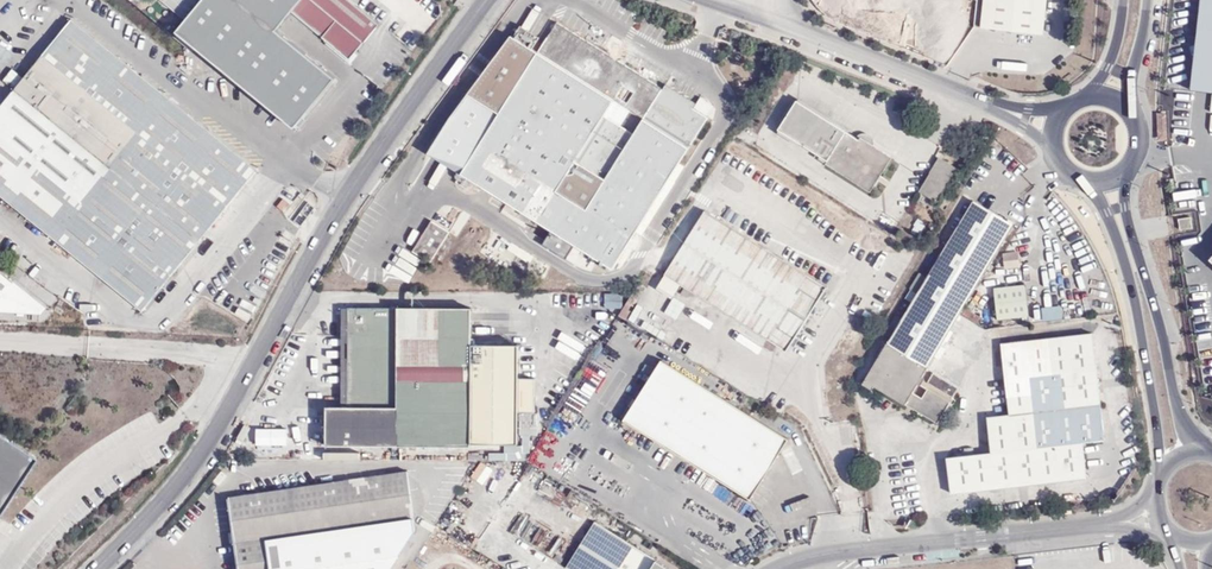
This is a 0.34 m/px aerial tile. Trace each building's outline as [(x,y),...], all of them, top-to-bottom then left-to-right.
[(186,18),(195,7),(200,0),(164,0),(186,18)] [(179,31),(238,79),(278,30),(295,9),(302,0),(205,0),(179,31)] [(295,9),(354,57),(383,21),(357,0),(302,0),(295,9)] [(984,26),(1047,31),(1050,0),(987,0),(984,26)] [(1190,95),(1211,97),(1211,0),(1201,0),(1190,95)] [(0,108),(0,193),(144,310),(258,169),(73,18),(0,108)] [(614,272),(709,120),(693,110),(683,126),(654,108),(664,92),(618,64),(610,59),(557,25),(538,56),(533,52),(514,40),(512,39),(450,122),(433,150),(466,171),(462,178),(456,186),(472,195),(477,187),(614,272)] [(533,52),(540,41),(521,29),(514,40),(533,52)] [(297,127),(338,78),(278,30),(238,79),(297,127)] [(618,64),(621,58),(613,53),(610,59),(618,64)] [(683,126),(693,110),(696,105),(667,87),(664,92),(654,108),(683,126)] [(889,157),(873,147),(869,144),(857,136),(797,99),(779,128),(829,159),(870,185),(875,178),(889,157)] [(1165,114),(1155,113),(1157,141),(1168,141),(1165,114)] [(857,135),(857,136),(869,144),(873,147),(874,143),(875,139),(873,136),(870,133),(866,132),(863,132),(860,133),(857,135)] [(462,178),(466,171),(433,150),(428,157),(462,178)] [(944,160),(941,158),(932,172),(936,174),(944,160)] [(936,174),(932,172),(921,191),(937,201),(956,168),(944,160),(936,174)] [(959,309),(987,263),(1013,218),(971,195),(926,270),(920,266),(910,281),(917,285),(864,374),(872,379),(874,376),(938,415),(944,406),(960,380),(951,374),(928,360),(959,309)] [(823,283),(701,211),(663,275),(784,347),(823,283)] [(1178,215),(1180,229),(1194,227),(1193,213),(1178,215)] [(451,232),(432,221),(414,252),(432,263),(451,232)] [(1204,245),(1211,254),(1211,237),(1204,245)] [(412,273),(421,259),(399,245),(389,259),(412,273)] [(39,312),(43,307),(11,280),(12,280),(0,270),(0,310),(39,312)] [(1026,285),(995,288),(998,317),(1028,315),(1026,285)] [(1032,309),(1033,318),(1052,317),(1051,307),(1032,309)] [(469,310),(347,310),(346,408),(328,408),(328,443),(514,442),(515,412),(532,412),(532,379),(515,379),(515,345),(467,345),(469,310)] [(1093,333),(1045,339),(1042,348),(1022,341),(1002,344),(1009,396),(1030,394),(1032,412),(1011,414),(988,417),(992,453),(948,458),(952,493),(1087,477),(1083,442),(1106,440),(1093,333)] [(1042,348),(1045,339),(1022,341),(1042,348)] [(784,439),(660,357),(619,419),(746,501),(784,439)] [(1009,396),(1011,414),(1032,412),(1030,394),(1009,396)] [(35,459),(0,435),(0,513),(35,459)] [(231,494),(241,568),(388,568),(415,530),(408,471),(231,494)] [(595,522),(565,567),(568,568),(668,568),(595,522)]
